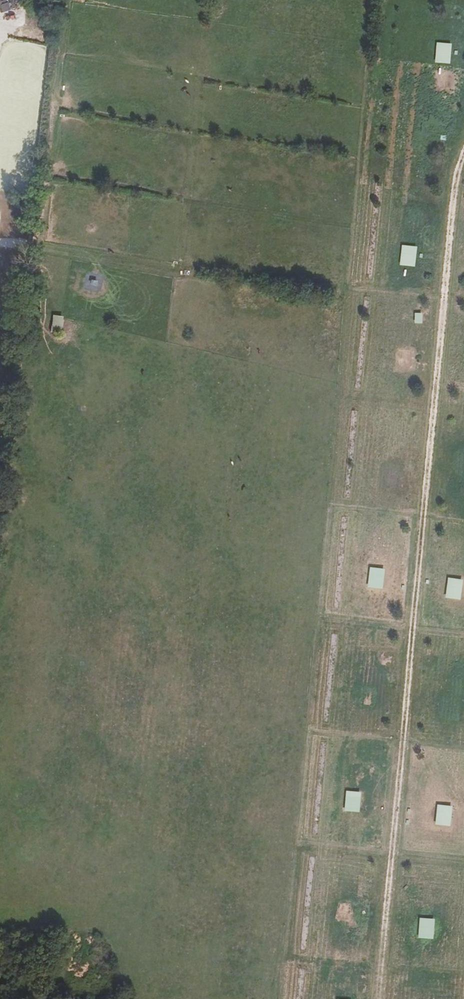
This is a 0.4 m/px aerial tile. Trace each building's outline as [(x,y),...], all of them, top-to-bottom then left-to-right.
[(7,0),(0,0),(0,12),(0,13),(9,12),(7,0)] [(9,12),(25,9),(24,0),(7,0),(9,12)] [(422,246),(409,245),(406,264),(420,265),(422,246)] [(51,332),(61,333),(62,316),(53,315),(51,332)] [(455,671),(453,689),(463,691),(463,672),(455,671)]
